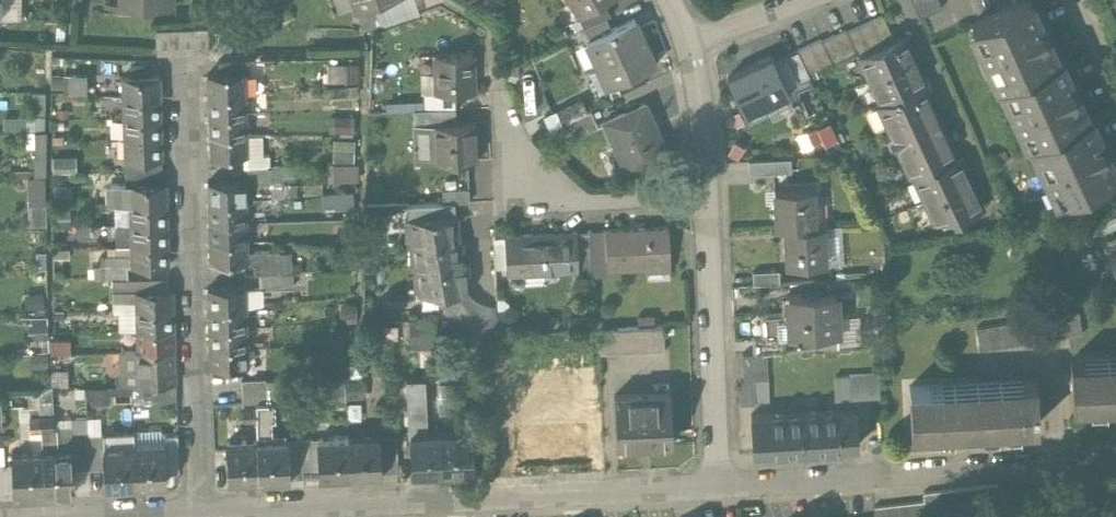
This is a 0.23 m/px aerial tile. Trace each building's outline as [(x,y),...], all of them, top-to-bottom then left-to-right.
[(123,13),(169,15),(169,0),(123,0),(123,13)] [(354,12),(393,0),(350,0),(354,12)] [(579,19),(613,0),(568,0),(579,19)] [(920,22),(943,11),(938,0),(909,0),(920,22)] [(11,10),(2,10),(2,20),(37,21),(38,2),(11,1),(11,10)] [(1115,177),(1115,176),(1088,117),(1086,118),(1059,60),(1055,61),(1028,2),(974,27),(983,45),(979,47),(985,59),(988,58),(996,75),(993,76),(998,89),(1005,86),(1013,103),(1010,104),(1020,125),(1023,124),(1037,154),(1039,153),(1048,171),(1045,172),(1051,184),(1053,182),(1062,202),(1115,177)] [(883,18),(848,34),(858,55),(859,58),(860,57),(894,41),(883,18)] [(633,19),(585,42),(598,67),(607,63),(616,83),(655,64),(633,19)] [(156,31),(156,55),(209,53),(208,29),(156,31)] [(846,31),(822,42),(833,65),(834,67),(858,55),(848,34),(846,31)] [(894,41),(860,57),(870,81),(914,62),(909,50),(911,50),(905,36),(894,41)] [(821,40),(797,52),(799,54),(809,77),(833,65),(822,42),(821,40)] [(810,78),(809,77),(799,54),(774,65),(786,89),(810,78)] [(471,57),(435,59),(436,94),(454,93),(473,92),(471,57)] [(771,58),(728,78),(745,115),(788,95),(786,89),(774,65),(771,58)] [(914,62),(870,81),(880,105),(923,87),(925,86),(920,75),(922,74),(916,61),(914,62)] [(329,82),(361,83),(362,64),(329,63),(329,82)] [(207,75),(208,96),(244,95),(243,74),(207,75)] [(87,76),(71,76),(71,93),(87,93),(87,76)] [(122,78),(123,99),(160,98),(159,77),(122,78)] [(926,96),(923,87),(880,105),(879,106),(889,129),(935,109),(929,95),(926,96)] [(454,93),(436,94),(433,94),(433,109),(454,108),(454,93)] [(594,107),(601,121),(630,108),(624,94),(594,107)] [(208,96),(208,116),(245,115),(244,95),(208,96)] [(160,98),(123,99),(123,119),(160,119),(160,98)] [(645,105),(604,123),(626,172),(666,154),(645,105)] [(456,108),(454,108),(433,109),(413,110),(414,125),(456,123),(456,108)] [(935,109),(889,129),(900,154),(946,133),(935,109)] [(590,110),(565,122),(573,138),(597,126),(590,110)] [(209,136),(245,135),(245,115),(208,116),(209,136)] [(160,119),(123,119),(124,140),(161,138),(160,119)] [(355,132),(356,122),(335,121),(335,130),(355,132)] [(474,122),(456,123),(414,125),(415,163),(476,160),(474,122)] [(952,148),(946,133),(900,154),(911,178),(914,177),(955,158),(951,149),(952,148)] [(210,157),(246,156),(245,135),(209,136),(210,157)] [(161,138),(124,140),(124,160),(161,159),(161,138)] [(359,184),(360,139),(336,139),(335,184),(359,184)] [(961,156),(955,158),(914,177),(925,202),(970,182),(965,171),(967,170),(961,156)] [(30,177),(30,224),(47,224),(48,177),(30,177)] [(207,182),(208,203),(245,202),(244,181),(207,182)] [(976,195),(970,182),(925,202),(936,225),(955,217),(958,223),(985,211),(978,194),(976,195)] [(166,183),(129,184),(129,206),(166,204),(166,183)] [(441,189),(442,202),(454,202),(469,201),(468,188),(441,189)] [(785,229),(816,227),(814,188),(774,190),(776,229),(785,229)] [(208,203),(209,223),(246,222),(245,202),(208,203)] [(454,214),(454,202),(442,202),(405,204),(406,217),(409,217),(452,215),(454,214)] [(167,225),(166,204),(129,206),(130,225),(167,225)] [(453,228),(452,215),(409,217),(410,243),(413,243),(457,240),(459,240),(458,227),(453,228)] [(209,243),(246,242),(246,222),(209,223),(209,243)] [(116,225),(91,227),(91,236),(116,235),(116,225)] [(167,225),(130,225),(131,245),(168,244),(167,225)] [(827,267),(825,227),(816,227),(785,229),(787,268),(827,267)] [(668,229),(604,232),(606,271),(644,270),(644,274),(670,273),(668,229)] [(517,290),(524,283),(524,274),(562,272),(560,233),(505,236),(507,276),(509,275),(510,284),(517,290)] [(1115,271),(1115,236),(1108,239),(1110,244),(1106,246),(1111,259),(1106,261),(1110,271),(1115,269),(1115,271)] [(457,240),(413,243),(414,268),(418,268),(461,266),(464,266),(463,253),(457,254),(457,240)] [(209,243),(210,265),(247,264),(246,242),(209,243)] [(168,244),(131,245),(131,267),(168,265),(168,244)] [(115,246),(102,247),(103,259),(116,258),(115,246)] [(462,280),(461,266),(418,268),(419,297),(468,294),(467,279),(462,280)] [(263,286),(263,308),(275,307),(275,301),(281,300),(280,284),(263,286)] [(1115,295),(1115,284),(1104,289),(1107,297),(1115,295)] [(207,289),(208,310),(245,309),(245,288),(207,289)] [(172,290),(135,290),(135,312),(173,311),(172,290)] [(789,316),(768,317),(762,322),(763,343),(779,343),(791,342),(791,340),(837,339),(835,297),(788,299),(789,316)] [(208,310),(209,330),(246,329),(245,309),(208,310)] [(173,311),(135,312),(136,332),(173,331),(173,311)] [(432,320),(407,321),(408,339),(433,338),(432,320)] [(669,350),(668,326),(607,328),(607,353),(669,350)] [(210,350),(247,349),(246,329),(209,330),(210,350)] [(173,331),(136,332),(137,352),(174,351),(173,331)] [(67,355),(66,342),(50,342),(50,355),(67,355)] [(779,343),(763,343),(755,344),(756,357),(780,356),(779,343)] [(210,350),(210,370),(247,369),(247,349),(210,350)] [(174,351),(137,352),(137,373),(175,372),(174,351)] [(360,379),(360,365),(349,365),(349,379),(360,379)] [(1072,368),(1074,414),(1115,412),(1115,366),(1072,368)] [(175,384),(175,372),(137,373),(138,385),(139,385),(175,384)] [(424,380),(405,380),(407,437),(410,437),(412,476),(442,475),(439,434),(427,435),(424,380)] [(850,381),(837,382),(838,403),(852,402),(850,381)] [(268,382),(243,383),(243,404),(268,404),(268,382)] [(175,384),(139,385),(140,410),(176,409),(175,384)] [(742,387),(742,408),(755,408),(755,406),(768,406),(768,386),(742,387)] [(1037,389),(910,395),(912,441),(1039,436),(1037,389)] [(41,432),(40,418),(39,394),(28,395),(29,432),(41,432)] [(613,399),(614,450),(671,448),(669,397),(613,399)] [(438,400),(439,414),(450,413),(449,399),(438,400)] [(356,404),(333,405),(333,419),(357,418),(356,404)] [(267,407),(243,408),(243,422),(255,421),(267,421),(267,420),(267,407)] [(752,459),(858,454),(856,416),(751,421),(752,459)] [(74,473),(73,453),(57,454),(56,429),(54,429),(53,417),(40,418),(41,432),(42,455),(44,493),(75,492),(74,473)] [(267,421),(255,421),(256,444),(258,483),(290,482),(288,442),(272,443),(272,420),(267,420),(267,421)] [(471,473),(471,425),(460,426),(461,433),(439,434),(442,475),(471,473)] [(513,432),(515,471),(589,468),(587,429),(513,432)] [(164,437),(158,432),(133,433),(134,435),(135,489),(166,488),(165,472),(164,437)] [(104,472),(103,435),(87,436),(87,445),(89,473),(104,472)] [(105,490),(135,489),(134,435),(103,435),(104,472),(105,490)] [(177,436),(164,437),(165,472),(178,471),(177,436)] [(377,439),(348,440),(350,478),(379,477),(377,439)] [(317,442),(317,444),(319,480),(350,478),(348,440),(317,442)] [(258,483),(256,444),(226,445),(228,485),(258,483)] [(319,480),(317,444),(300,445),(302,481),(319,480)] [(74,473),(89,473),(87,445),(73,445),(73,453),(74,473)] [(476,454),(477,473),(488,472),(487,453),(476,454)] [(44,493),(42,455),(12,456),(14,495),(44,493)] [(1001,516),(1017,516),(1015,497),(1000,498),(1001,516)] [(925,514),(926,516),(1001,516),(1000,498),(924,505),(925,514)]
